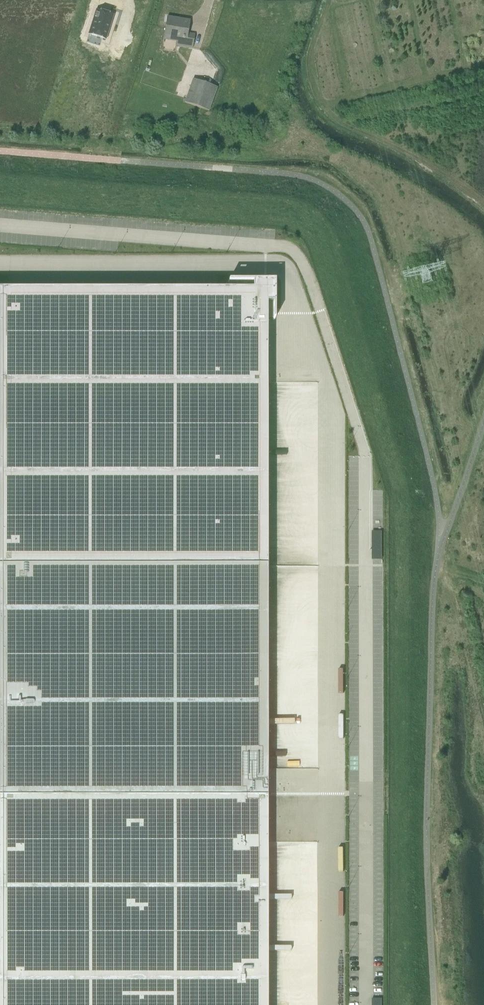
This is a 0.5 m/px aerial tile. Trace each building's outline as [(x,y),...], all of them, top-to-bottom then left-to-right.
[(96,11),(89,35),(105,40),(113,16),(96,11)] [(175,47),(192,50),(194,35),(188,34),(190,21),(167,17),(163,41),(176,43),(175,47)] [(217,88),(211,86),(193,79),(185,104),(208,111),(217,88)] [(252,290),(0,290),(0,566),(267,566),(267,304),(275,304),(275,282),(252,282),(252,290)] [(383,544),(383,532),(373,532),(373,557),(380,557),(380,544),(383,544)] [(267,566),(0,566),(0,796),(1,796),(267,796),(267,566)] [(267,871),(267,870),(267,869),(267,868),(268,868),(268,867),(269,866),(270,866),(270,865),(271,865),(272,865),(273,865),(299,865),(299,833),(272,833),(271,833),(270,833),(269,833),(269,832),(268,832),(268,831),(267,831),(267,830),(267,829),(267,828),(267,796),(1,796),(0,796),(0,1004),(267,1004),(267,871)]
